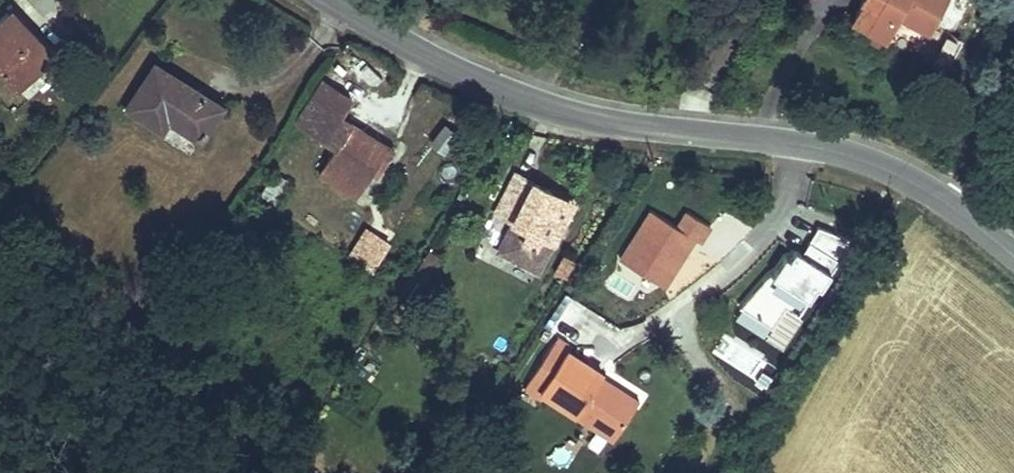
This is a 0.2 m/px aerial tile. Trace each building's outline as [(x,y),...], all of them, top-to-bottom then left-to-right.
[(853,21),(888,41),(902,18),(932,35),(938,24),(951,0),(865,0),(853,21)] [(938,24),(954,33),(970,4),(963,0),(951,0),(938,24)] [(0,25),(0,65),(20,88),(53,59),(13,13),(0,25)] [(154,70),(130,109),(163,128),(170,119),(200,140),(221,108),(188,85),(185,90),(154,70)] [(337,146),(321,176),(357,197),(371,171),(375,163),(382,167),(392,151),(342,117),(327,139),(337,146)] [(442,123),(429,143),(440,150),(453,130),(442,123)] [(375,163),(371,171),(378,175),(382,167),(375,163)] [(274,173),(262,193),(275,202),(291,184),(274,173)] [(551,189),(520,173),(498,213),(516,222),(502,252),(542,272),(556,243),(572,207),(549,194),(551,189)] [(575,201),(551,189),(549,194),(572,207),(575,201)] [(818,225),(811,241),(841,255),(848,239),(818,225)] [(800,315),(829,270),(787,243),(735,324),(762,341),(785,305),(800,315)] [(433,252),(408,290),(415,297),(440,257),(433,252)] [(567,255),(555,274),(566,279),(576,262),(567,255)] [(602,375),(595,387),(602,392),(606,388),(635,409),(641,400),(602,375)]
